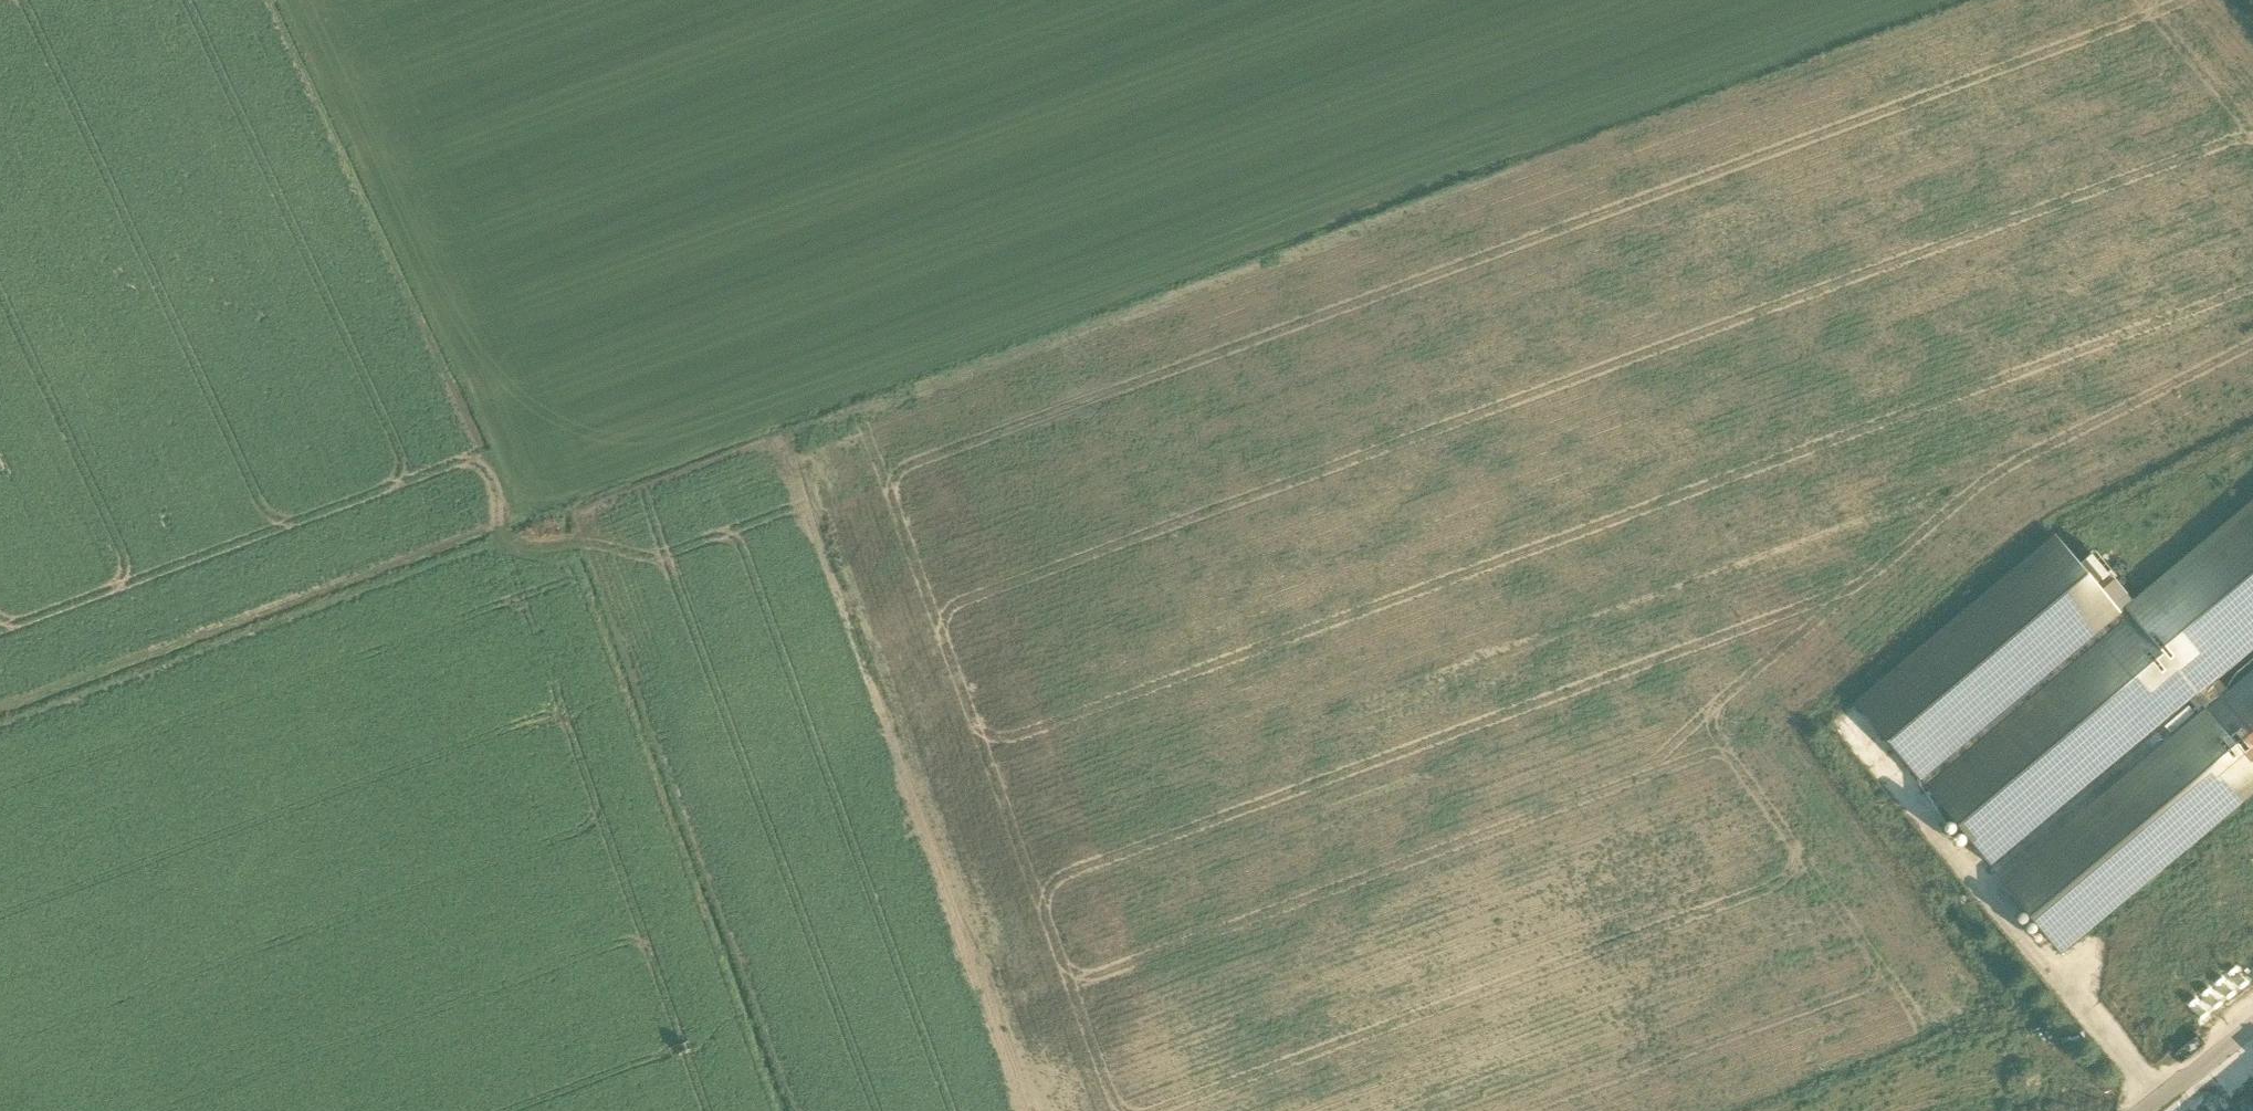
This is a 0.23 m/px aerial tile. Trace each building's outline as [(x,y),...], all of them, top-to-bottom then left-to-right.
[(2229,693),(2217,678),(2252,648),(2252,501),(2119,613),(2055,536),(1855,703),(1991,866),(2189,700),(2201,713),(2002,879),(2063,952),(2252,793),(2252,672),(2229,693)] [(2231,1066),(2246,1082),(2252,1075),(2252,1046),(2231,1066)]
